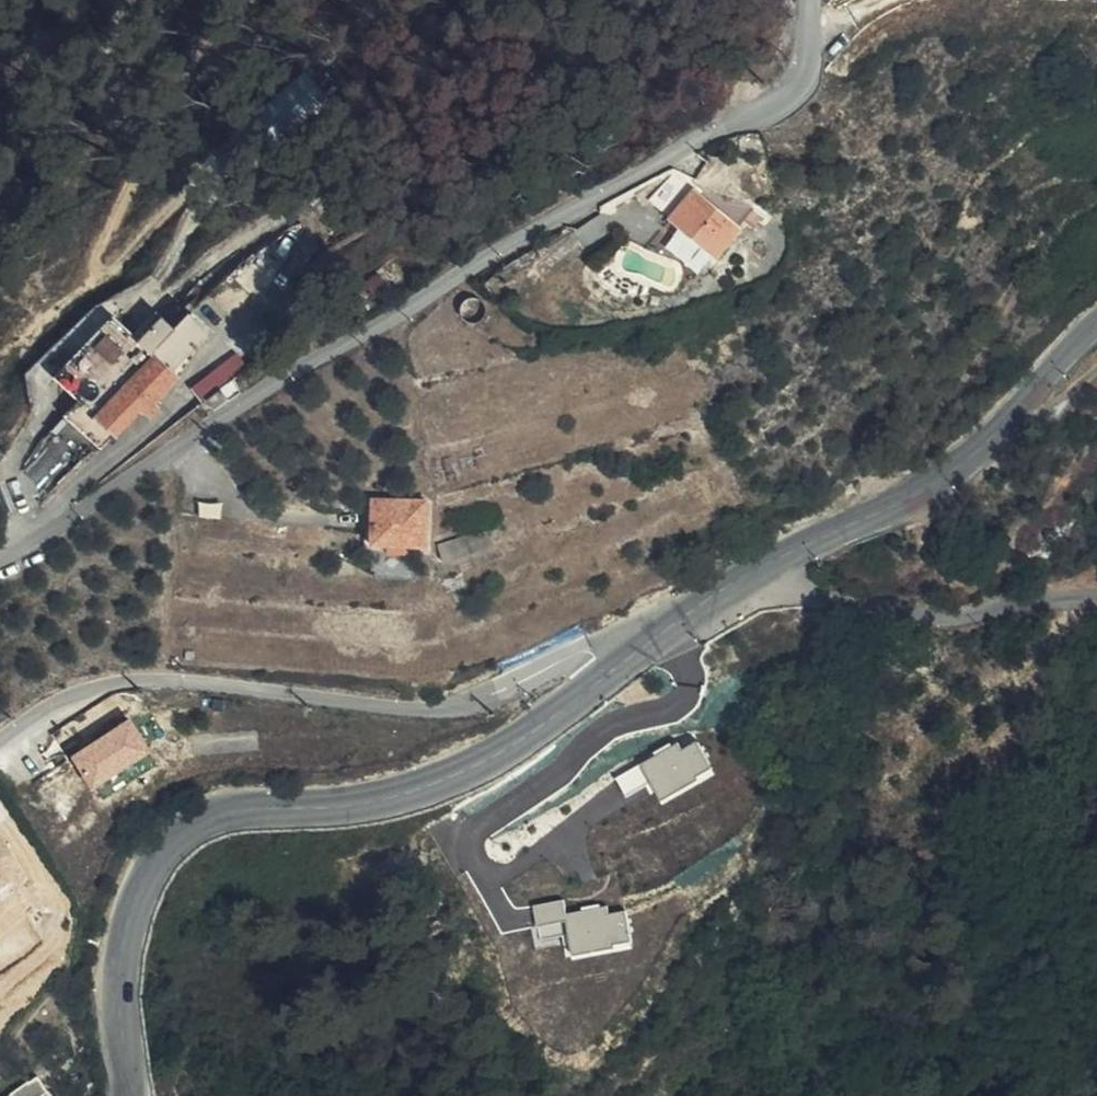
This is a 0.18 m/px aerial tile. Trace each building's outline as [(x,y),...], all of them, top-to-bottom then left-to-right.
[(278,144),(331,96),(307,71),(255,118),(278,144)] [(654,209),(670,221),(692,194),(736,230),(741,225),(679,176),(654,209)] [(692,194),(670,221),(713,257),(736,230),(692,194)] [(150,415),(180,381),(174,376),(196,352),(163,321),(140,344),(115,320),(58,379),(81,401),(69,417),(105,449),(144,410),(150,415)] [(231,401),(225,392),(210,401),(217,411),(231,401)] [(428,544),(429,499),(376,498),(375,542),(428,544)] [(484,550),(478,532),(444,542),(449,560),(484,550)] [(133,717),(75,755),(96,786),(153,749),(133,717)] [(684,747),(681,741),(618,776),(629,795),(655,781),(664,798),(702,777),(700,774),(714,766),(699,739),(684,747)] [(21,890),(17,883),(30,874),(0,828),(0,903),(21,890)] [(568,898),(537,904),(544,939),(571,934),(575,953),(618,945),(617,940),(634,936),(629,910),(612,913),(610,904),(570,912),(568,898)] [(41,1076),(15,1095),(56,1095),(41,1076)]
